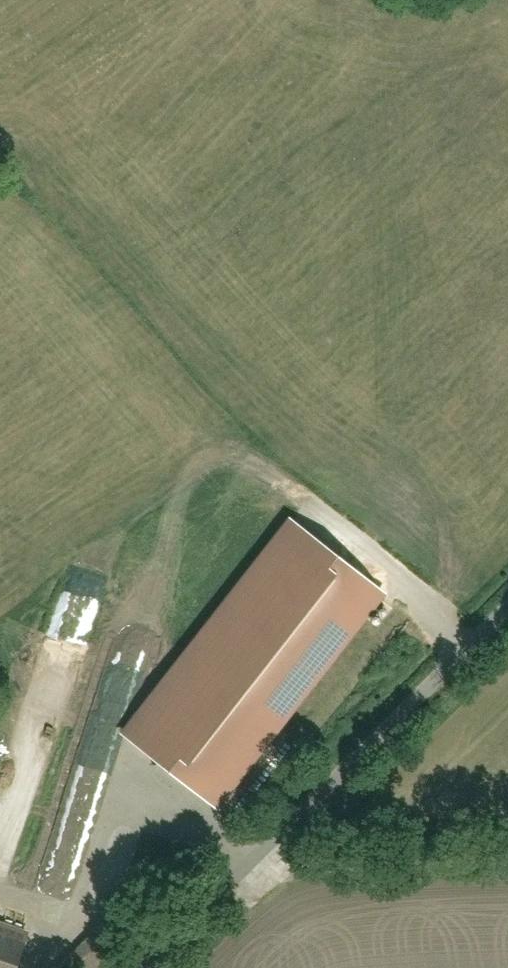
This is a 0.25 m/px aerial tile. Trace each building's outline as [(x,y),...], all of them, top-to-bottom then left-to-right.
[(22,930),(0,923),(0,967),(10,967),(22,930)]
